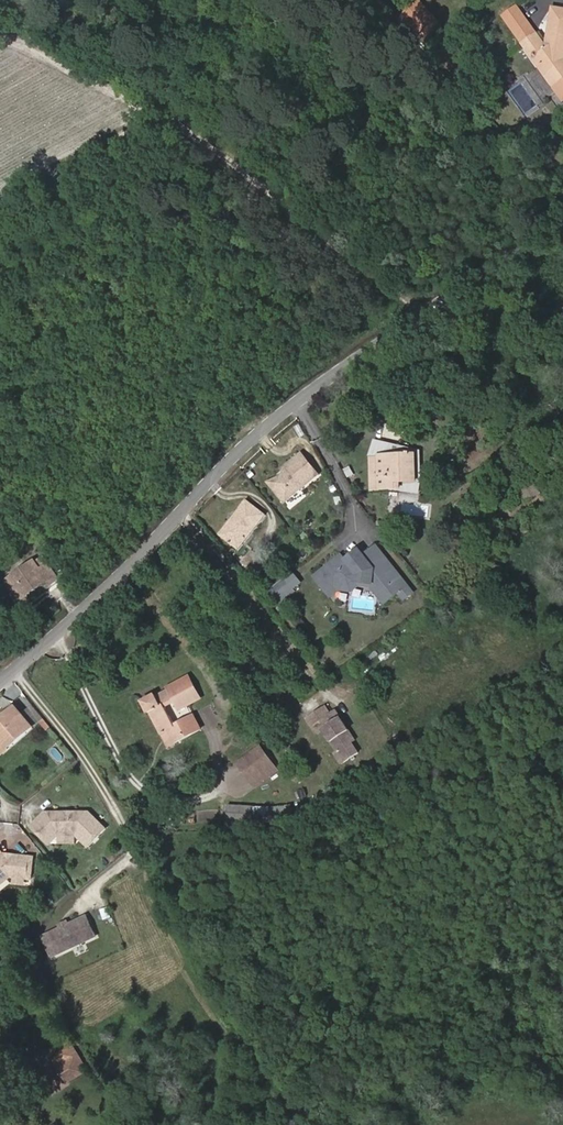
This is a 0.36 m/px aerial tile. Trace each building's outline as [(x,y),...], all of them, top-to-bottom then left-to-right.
[(402,13),(423,39),(442,23),(423,0),(418,0),(402,13)] [(553,7),(547,47),(537,34),(517,6),(503,16),(540,68),(544,65),(558,85),(554,88),(562,100),(562,9),(553,7)] [(554,88),(558,85),(544,65),(540,68),(554,88)] [(369,456),(371,456),(406,455),(405,454),(413,453),(413,455),(417,455),(418,489),(390,490),(390,492),(421,495),(423,481),(422,449),(372,439),(369,456)] [(290,468),(286,472),(280,476),(280,490),(288,500),(314,478),(320,474),(303,453),(302,454),(288,465),(290,468)] [(371,456),(372,491),(390,490),(418,489),(417,455),(413,455),(413,453),(405,454),(406,455),(371,456)] [(285,501),(288,500),(280,490),(280,476),(269,481),(285,501)] [(524,482),(533,499),(541,495),(532,478),(524,482)] [(526,502),(533,499),(524,482),(517,486),(526,502)] [(247,501),(221,535),(240,551),(267,516),(247,501)] [(377,548),(365,558),(372,567),(384,557),(377,548)] [(253,552),(243,564),(258,576),(268,564),(253,552)] [(362,555),(360,552),(348,562),(350,565),(362,555)] [(414,594),(384,557),(372,567),(365,558),(362,555),(350,565),(348,562),(343,557),(316,579),(330,596),(342,587),(343,588),(352,589),(358,584),(374,586),(381,595),(393,585),(398,592),(406,601),(414,594)] [(11,574),(8,583),(22,602),(35,592),(33,588),(49,577),(50,578),(59,573),(50,561),(43,565),(37,557),(11,574)] [(276,597),(285,590),(290,596),(294,593),(284,580),(271,590),(276,597)] [(342,587),(330,596),(332,598),(342,590),(354,592),(359,587),(371,588),(374,586),(358,584),(352,589),(343,588),(342,587)] [(398,592),(393,585),(381,595),(386,602),(398,592)] [(290,596),(285,590),(276,597),(281,603),(290,596)] [(168,732),(174,744),(201,730),(195,717),(176,727),(166,708),(176,702),(180,711),(201,700),(189,677),(168,688),(170,690),(156,697),(155,696),(143,702),(149,713),(150,712),(162,735),(163,734),(168,732)] [(40,715),(22,696),(16,703),(33,721),(40,715)] [(0,720),(0,737),(9,748),(34,727),(16,706),(0,720)] [(357,744),(360,742),(338,714),(333,718),(330,714),(327,716),(324,712),(310,723),(316,731),(324,724),(330,731),(327,733),(343,754),(351,764),(365,754),(357,744)] [(170,746),(174,744),(168,732),(163,734),(170,746)] [(3,753),(9,748),(0,737),(0,750),(3,753)] [(252,781),(274,764),(260,747),(239,763),(252,781)] [(343,754),(341,756),(349,767),(351,764),(343,754)] [(274,764),(252,781),(257,787),(279,771),(274,764)] [(228,818),(242,819),(253,819),(253,807),(228,806),(228,818)] [(253,807),(253,819),(263,820),(264,808),(253,807)] [(107,828),(90,811),(75,811),(73,814),(67,814),(65,812),(45,812),(31,826),(43,838),(53,829),(58,835),(77,833),(89,845),(107,828)] [(242,819),(228,818),(227,826),(241,827),(242,819)] [(53,829),(43,838),(48,844),(58,835),(53,829)] [(77,842),(77,833),(58,835),(58,843),(77,842)] [(3,853),(0,849),(0,885),(11,876),(32,877),(32,854),(17,853),(16,859),(8,859),(3,853)] [(70,925),(63,928),(45,939),(56,958),(98,933),(87,915),(70,925)] [(50,1052),(59,1067),(78,1056),(69,1040),(50,1052)] [(115,1117),(118,1122),(129,1114),(126,1109),(115,1117)]
